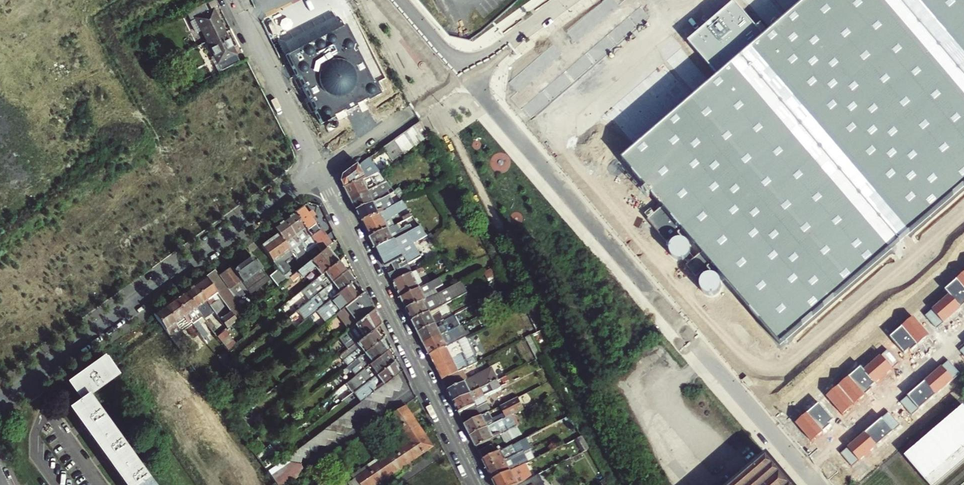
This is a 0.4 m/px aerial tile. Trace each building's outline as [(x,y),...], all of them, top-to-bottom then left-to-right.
[(780,343),(963,185),(963,0),(810,0),(764,39),(733,4),(688,43),(719,78),(622,161),(780,343)] [(208,12),(205,4),(187,13),(191,21),(195,19),(207,42),(224,32),(215,14),(212,16),(209,11),(208,12)] [(345,26),(286,55),(314,112),(312,113),(319,126),(379,95),(345,26)] [(239,62),(224,32),(207,42),(214,56),(222,71),(239,62)] [(222,71),(214,56),(211,57),(219,72),(222,71)] [(422,141),(429,136),(420,121),(414,126),(422,141)] [(422,141),(414,126),(408,130),(416,145),(422,141)] [(416,145),(408,130),(402,135),(410,149),(416,145)] [(402,135),(394,140),(403,154),(410,149),(402,135)] [(403,154),(394,140),(384,148),(392,161),(403,154)] [(379,171),(370,158),(344,176),(343,183),(345,189),(379,171)] [(379,171),(345,189),(351,200),(369,191),(387,182),(379,171)] [(351,200),(357,211),(375,202),(381,199),(379,195),(378,194),(380,193),(378,190),(383,187),(384,190),(386,189),(388,191),(385,192),(383,193),(385,197),(394,192),(387,182),(369,191),(351,200)] [(402,202),(394,192),(385,197),(381,199),(375,202),(357,211),(362,222),(402,202)] [(362,222),(370,237),(391,227),(412,216),(410,213),(402,217),(402,216),(394,220),(395,221),(392,223),(389,217),(406,208),(402,202),(362,222)] [(293,213),(314,242),(316,244),(322,252),(327,248),(332,244),(325,235),(324,236),(311,219),(307,214),(302,207),(293,213)] [(293,213),(283,220),(304,249),(314,242),(293,213)] [(273,227),(278,233),(289,249),(302,267),(312,260),(306,252),(304,249),(283,220),(273,227)] [(394,232),(391,227),(370,237),(375,248),(403,234),(412,230),(419,226),(416,222),(394,232)] [(418,241),(426,235),(419,226),(412,230),(418,241)] [(289,249),(278,233),(261,245),(277,268),(284,263),(279,257),(289,249)] [(412,261),(409,253),(410,252),(410,250),(411,249),(410,247),(409,246),(408,245),(406,245),(405,245),(402,240),(405,238),(403,234),(375,248),(385,267),(393,263),(396,270),(388,274),(392,282),(410,273),(406,264),(412,261)] [(316,244),(314,242),(304,249),(306,252),(316,244)] [(327,248),(322,252),(312,260),(302,267),(289,278),(294,285),(314,269),(319,276),(337,261),(327,248)] [(234,270),(248,290),(251,293),(251,294),(269,280),(266,276),(252,257),(234,270)] [(337,261),(319,276),(308,284),(316,294),(345,271),(337,261)] [(424,266),(410,273),(392,282),(400,298),(425,286),(418,273),(425,269),(424,266)] [(231,267),(219,276),(233,295),(240,290),(245,297),(251,293),(248,290),(234,270),(231,267)] [(286,280),(278,269),(268,276),(271,279),(277,288),(286,280)] [(215,270),(205,277),(219,297),(225,304),(236,320),(246,312),(233,295),(219,276),(215,270)] [(324,304),(350,284),(353,281),(345,271),(316,294),(296,311),(303,321),(305,319),(324,304)] [(937,328),(963,305),(963,272),(944,289),(949,294),(925,315),(937,328)] [(205,277),(194,284),(214,311),(216,314),(226,328),(236,320),(225,304),(219,297),(205,277)] [(400,298),(406,309),(431,297),(428,291),(443,283),(440,278),(425,286),(400,298)] [(406,309),(412,321),(430,312),(438,308),(448,303),(467,293),(461,281),(431,297),(406,309)] [(214,311),(194,284),(184,292),(204,319),(214,311)] [(335,314),(359,295),(350,284),(324,304),(305,319),(308,323),(321,314),(320,313),(326,308),(333,316),(335,314)] [(364,291),(359,295),(335,314),(348,330),(373,310),(364,291)] [(184,292),(174,299),(192,324),(199,334),(206,344),(216,336),(209,327),(202,332),(197,324),(204,319),(184,292)] [(192,324),(174,299),(164,306),(182,332),(192,324)] [(438,308),(430,312),(432,316),(440,312),(442,316),(452,311),(448,303),(438,308)] [(154,314),(172,339),(182,332),(164,306),(154,314)] [(380,324),(373,310),(348,330),(338,338),(348,349),(356,343),(373,329),(380,324)] [(412,321),(418,333),(449,317),(454,314),(452,311),(442,316),(440,312),(432,316),(430,312),(412,321)] [(511,315),(516,325),(523,322),(518,311),(511,315)] [(418,333),(424,344),(458,327),(456,324),(453,325),(449,317),(418,333)] [(908,348),(910,351),(930,336),(914,317),(890,336),(903,352),(908,348)] [(526,337),(530,335),(523,322),(516,325),(523,339),(526,337)] [(424,344),(429,355),(463,338),(458,327),(424,344)] [(219,335),(229,349),(238,342),(227,328),(219,335)] [(373,329),(356,343),(359,347),(343,360),(347,366),(356,359),(381,339),(373,329)] [(206,344),(199,334),(195,337),(202,347),(206,344)] [(133,335),(125,340),(134,353),(142,347),(133,335)] [(530,335),(526,337),(538,360),(541,358),(530,335)] [(463,338),(429,355),(435,366),(469,349),(463,338)] [(387,351),(381,339),(356,359),(362,366),(364,369),(387,351)] [(193,348),(184,355),(187,359),(196,352),(193,348)] [(469,349),(435,366),(442,380),(462,370),(476,363),(469,349)] [(392,362),(387,351),(364,369),(362,370),(365,373),(367,376),(375,370),(378,374),(392,362)] [(826,396),(843,415),(872,390),(870,387),(892,368),(881,355),(864,370),(861,367),(849,377),(849,376),(826,396)] [(105,357),(69,383),(80,400),(71,407),(126,484),(151,484),(87,395),(116,374),(105,357)] [(900,402),(912,415),(960,373),(949,360),(900,402)] [(398,374),(392,362),(378,374),(370,380),(364,386),(370,394),(372,393),(380,387),(397,374),(398,374)] [(228,364),(225,367),(233,377),(236,374),(228,364)] [(350,369),(347,366),(341,371),(344,374),(350,369)] [(468,380),(462,370),(442,380),(453,402),(497,380),(491,369),(468,380)] [(370,380),(378,374),(375,370),(367,376),(370,380)] [(380,387),(393,390),(400,391),(401,384),(397,374),(380,387)] [(359,382),(357,379),(355,376),(348,382),(352,387),(359,382)] [(497,380),(453,402),(464,425),(481,417),(479,414),(489,409),(486,402),(487,402),(483,395),(500,387),(497,380)] [(372,393),(384,396),(391,397),(393,390),(380,387),(372,393)] [(363,391),(361,388),(353,394),(355,397),(363,391)] [(383,403),(384,396),(372,393),(370,394),(363,400),(376,402),(383,403)] [(464,425),(470,436),(503,420),(506,418),(523,409),(517,398),(499,407),(503,413),(492,419),(489,413),(481,417),(464,425)] [(375,409),(376,402),(363,400),(355,406),(368,408),(375,409)] [(795,424),(812,442),(831,425),(829,423),(833,419),(818,403),(795,424)] [(405,405),(391,415),(396,422),(400,428),(414,419),(405,405)] [(347,412),(360,414),(367,415),(368,408),(355,406),(347,412)] [(929,484),(940,484),(963,465),(963,407),(905,456),(929,484)] [(338,419),(351,421),(359,422),(360,414),(347,412),(338,419)] [(841,453),(853,466),(899,426),(888,413),(841,453)] [(396,422),(391,415),(379,423),(388,437),(396,431),(392,424),(396,422)] [(506,418),(503,420),(508,431),(510,430),(511,426),(506,418)] [(350,428),(351,421),(338,419),(330,425),(343,427),(350,428)] [(424,433),(414,419),(400,428),(409,442),(424,433)] [(503,420),(470,436),(475,447),(508,431),(503,420)] [(400,428),(396,422),(392,424),(396,431),(400,428)] [(322,431),(336,434),(342,435),(343,427),(330,425),(322,431)] [(335,440),(336,434),(322,431),(314,436),(326,438),(335,440)] [(409,442),(418,456),(432,446),(424,433),(409,442)] [(324,446),(326,438),(314,436),(306,443),(318,445),(324,446)] [(406,464),(418,456),(409,442),(396,450),(406,464)] [(513,445),(515,449),(516,452),(518,454),(524,451),(520,442),(513,445)] [(316,452),(318,445),(306,443),(298,449),(309,451),(316,452)] [(493,445),(478,452),(482,461),(497,453),(493,445)] [(396,450),(394,447),(387,451),(389,455),(396,450)] [(291,454),(302,456),(308,457),(309,451),(298,449),(291,454)] [(497,453),(482,461),(487,469),(515,455),(514,453),(516,452),(515,449),(503,456),(501,451),(497,453)] [(383,459),(392,473),(406,464),(396,450),(389,455),(383,459)] [(301,464),(302,456),(291,454),(283,460),(301,464)] [(515,455),(487,469),(492,480),(511,471),(509,469),(519,464),(515,455)] [(768,455),(732,484),(793,484),(768,455)] [(392,473),(383,459),(380,456),(367,465),(370,468),(379,482),(392,473)] [(301,464),(283,460),(268,471),(278,484),(286,484),(307,471),(301,464)] [(529,462),(525,464),(529,473),(534,470),(529,462)] [(529,473),(525,464),(511,471),(492,480),(495,484),(517,484),(515,480),(529,473)] [(370,468),(367,465),(351,475),(353,479),(356,478),(370,468)] [(356,478),(361,484),(375,484),(379,482),(370,468),(356,478)] [(531,478),(529,473),(515,480),(517,484),(531,478)]
